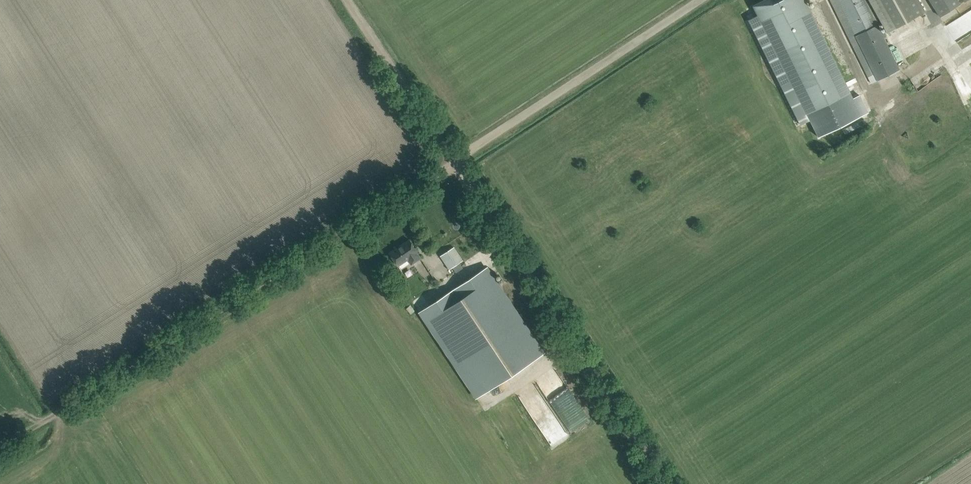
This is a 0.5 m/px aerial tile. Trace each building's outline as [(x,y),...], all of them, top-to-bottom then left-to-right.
[(753,4),(758,15),(748,19),(801,125),(810,120),(807,113),(850,92),(805,0),(761,0),(753,4)] [(866,0),(832,0),(868,76),(874,73),(877,81),(901,69),(866,0)] [(887,33),(925,11),(919,0),(869,0),(887,33)] [(940,17),(961,3),(959,0),(930,0),(940,17)] [(418,253),(414,248),(409,239),(389,252),(398,266),(408,259),(411,264),(421,258),(417,253),(418,253)] [(454,247),(441,255),(449,267),(462,259),(454,247)] [(486,267),(420,311),(477,397),(543,353),(486,267)]
